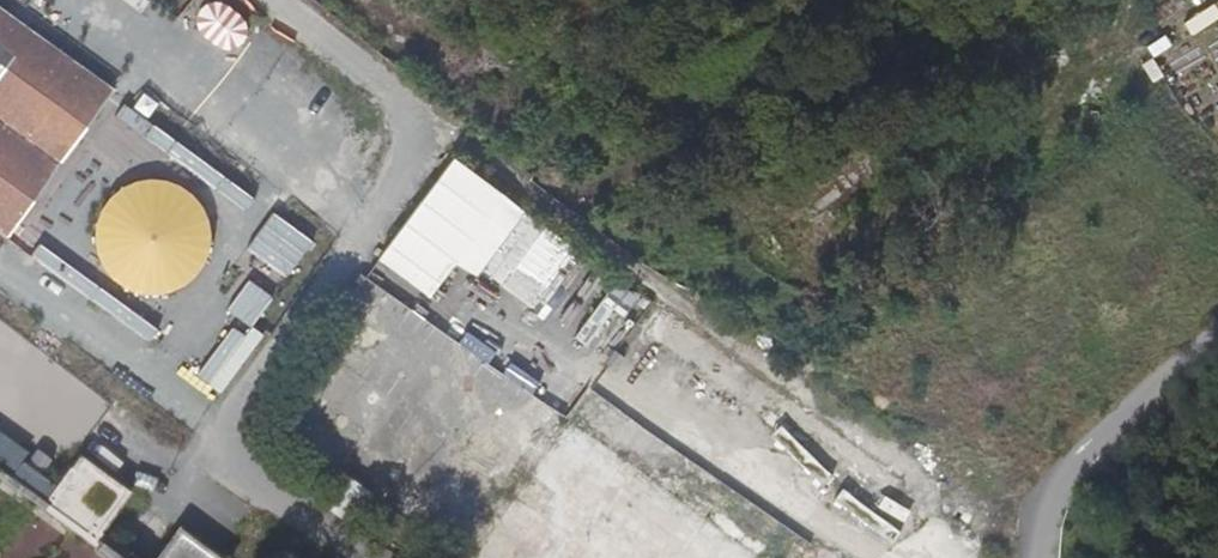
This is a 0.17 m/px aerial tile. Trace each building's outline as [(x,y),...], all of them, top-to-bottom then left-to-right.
[(5,238),(114,89),(0,7),(0,235),(5,238)] [(457,154),(384,257),(437,294),(462,258),(504,287),(551,220),(457,154)] [(198,279),(208,264),(214,247),(213,229),(207,211),(194,196),(178,186),(159,183),(140,186),(123,195),(110,209),(103,226),(101,244),(106,262),(116,277),(130,288),(147,295),(166,295),(183,290),(198,279)] [(250,249),(290,279),(317,242),(277,212),(250,249)] [(520,314),(541,331),(596,265),(575,247),(520,314)] [(252,280),(230,311),(255,328),(277,298),(252,280)] [(349,322),(302,407),(327,421),(311,450),(352,473),(415,358),(349,322)] [(683,323),(642,382),(664,397),(705,338),(683,323)] [(731,356),(691,416),(714,432),(755,371),(731,356)] [(786,391),(741,443),(761,460),(806,408),(786,391)] [(469,557),(761,557),(569,418),(469,557)] [(830,421),(792,485),(816,500),(855,436),(830,421)] [(25,452),(0,434),(0,457),(14,467),(25,452)] [(881,454),(838,517),(860,532),(904,470),(881,454)] [(28,460),(9,487),(45,513),(73,478),(85,463),(80,460),(60,484),(28,460)] [(128,494),(85,463),(73,478),(117,509),(128,494)] [(334,504),(351,518),(385,479),(368,464),(334,504)] [(73,478),(45,513),(107,557),(134,557),(100,533),(117,509),(73,478)] [(169,547),(183,557),(216,557),(180,532),(169,547)] [(169,547),(161,557),(183,557),(169,547)]
